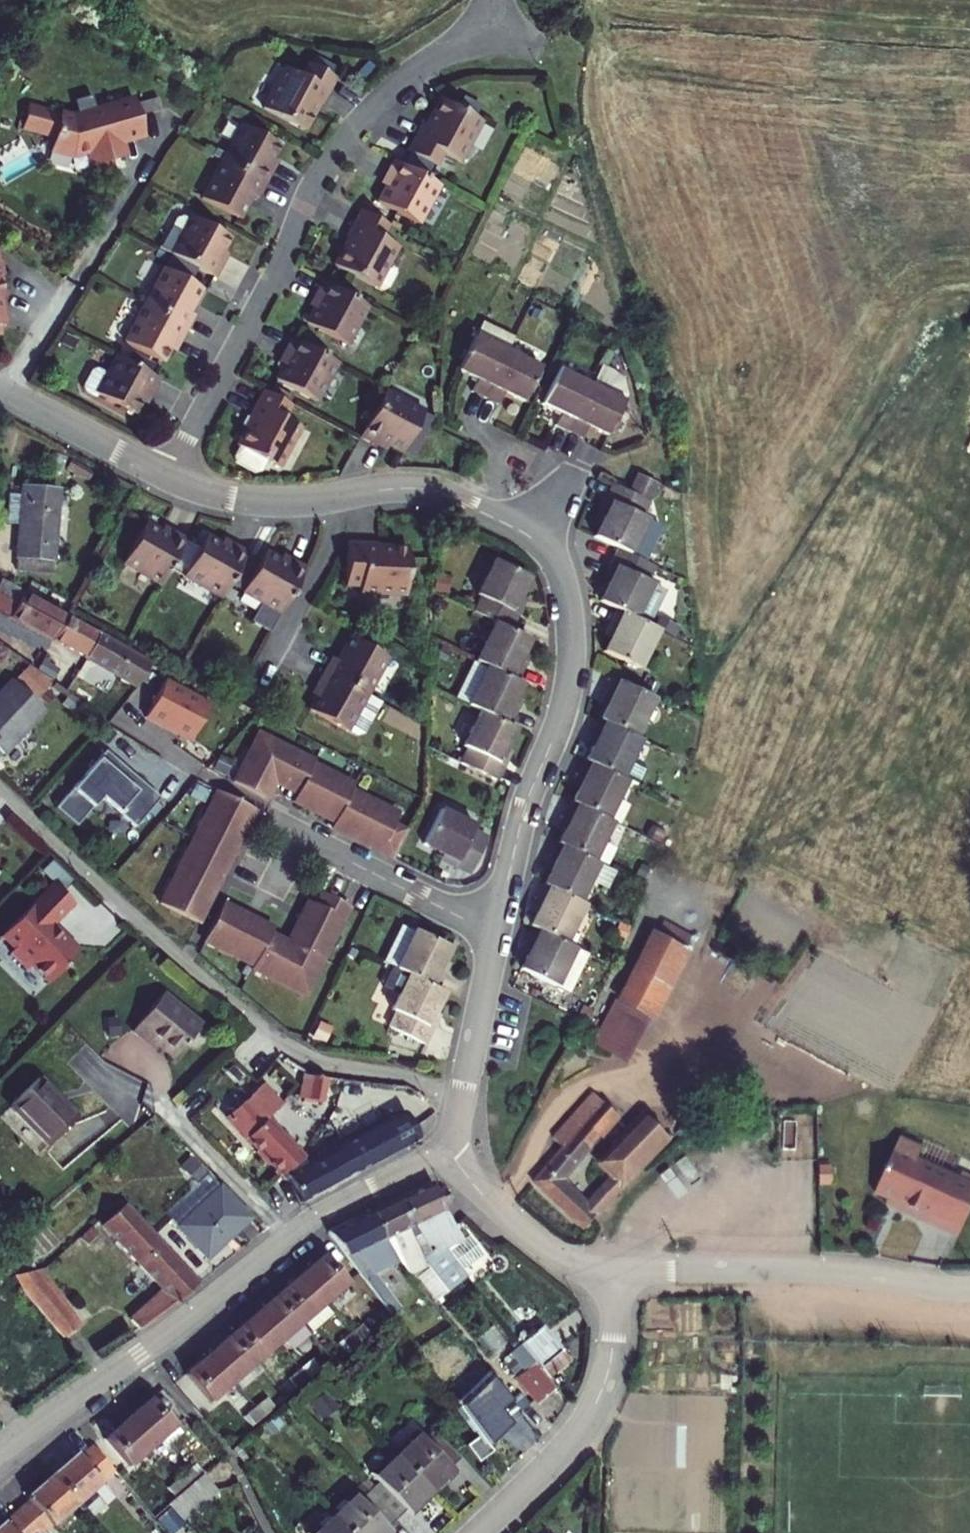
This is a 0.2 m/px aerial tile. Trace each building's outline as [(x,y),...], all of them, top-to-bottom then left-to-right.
[(335,79),(305,63),(299,76),(283,68),(261,109),(302,130),(317,103),(321,106),(335,79)] [(477,118),(436,97),(422,124),(418,122),(404,149),(434,165),(441,152),(456,159),(477,118)] [(79,121),(27,107),(21,130),(53,138),(51,147),(54,153),(72,157),(90,153),(96,178),(114,173),(111,158),(121,155),(118,142),(143,135),(139,119),(135,103),(80,117),(79,121)] [(236,124),(216,161),(260,184),(267,171),(260,168),(267,155),(273,144),(236,124)] [(274,159),(267,155),(260,168),(267,171),(274,159)] [(435,184),(389,159),(382,173),(388,176),(383,187),(375,201),(415,222),(435,184)] [(260,184),(216,161),(197,197),(234,218),(247,194),(253,198),(260,184)] [(388,176),(382,173),(376,184),(383,187),(388,176)] [(385,224),(355,208),(341,235),(345,238),(331,264),(371,286),(393,245),(378,237),(385,224)] [(170,217),(154,247),(210,277),(217,263),(211,260),(217,248),(224,236),(186,216),(184,219),(177,215),(170,217)] [(223,252),(217,248),(211,260),(217,263),(223,252)] [(159,268),(140,305),(183,328),(190,315),(183,311),(196,288),(159,268)] [(315,297),(309,308),(302,322),(342,343),(363,305),(316,280),(308,294),(315,297)] [(315,297),(308,294),(303,304),(309,308),(315,297)] [(183,328),(140,305),(120,342),(157,362),(163,350),(170,338),(176,341),(183,328)] [(479,316),(473,328),(506,344),(512,332),(479,316)] [(471,385),(483,391),(506,344),(473,328),(456,363),(475,372),(469,384),(471,385)] [(286,354),(280,365),(273,378),(313,400),(333,361),(287,337),(279,350),(286,354)] [(170,338),(163,350),(170,354),(176,341),(170,338)] [(506,344),(483,391),(496,398),(502,386),(521,395),(538,360),(506,344)] [(286,354),(279,350),(274,361),(280,365),(286,354)] [(156,379),(112,355),(103,373),(91,367),(86,369),(77,385),(79,391),(90,397),(92,393),(129,413),(135,401),(142,389),(148,392),(156,379)] [(596,365),(587,382),(564,429),(577,436),(583,424),(602,433),(606,425),(614,408),(619,398),(614,395),(618,387),(615,377),(607,370),(596,365)] [(564,429),(587,382),(554,366),(537,401),(556,410),(550,422),(564,429)] [(142,389),(135,401),(142,405),(148,392),(142,389)] [(288,405),(259,389),(244,416),(243,415),(238,425),(243,427),(234,445),(236,446),(230,456),(232,462),(251,473),(257,471),(263,461),(274,467),(296,426),(281,418),(288,405)] [(418,412),(379,391),(355,437),(369,445),(373,439),(383,444),(397,452),(418,412)] [(624,413),(614,408),(606,425),(616,430),(624,413)] [(380,451),(383,444),(373,439),(369,445),(380,451)] [(632,474),(624,489),(644,498),(651,483),(632,474)] [(614,547),(637,558),(651,527),(639,521),(641,517),(637,515),(644,498),(624,489),(623,488),(609,481),(602,498),(606,500),(600,513),(589,536),(614,547)] [(19,522),(15,574),(50,577),(58,494),(21,491),(21,500),(8,498),(6,521),(19,522)] [(595,511),(600,513),(606,500),(602,498),(595,511)] [(160,582),(185,537),(171,529),(168,535),(157,529),(143,522),(122,560),(160,582)] [(161,523),(157,529),(168,535),(171,529),(161,523)] [(221,593),(246,548),(232,541),(229,546),(218,540),(205,533),(183,572),(221,593)] [(221,535),(218,540),(229,546),(232,541),(221,535)] [(358,589),(404,590),(406,545),(375,544),(376,540),(345,539),(344,583),(358,584),(358,589)] [(642,579),(649,564),(637,558),(614,547),(607,563),(612,566),(606,579),(597,600),(614,609),(644,623),(658,593),(646,587),(648,582),(642,579)] [(268,630),(279,610),(304,565),(290,557),(287,563),(277,557),(263,549),(241,589),(260,599),(249,619),(268,630)] [(280,551),(277,557),(287,563),(290,557),(280,551)] [(478,596),(471,610),(491,620),(505,627),(513,613),(508,610),(515,596),(525,576),(490,559),(473,594),(478,596)] [(612,566),(607,563),(600,576),(606,579),(612,566)] [(11,618),(61,645),(73,623),(24,597),(25,594),(2,582),(0,586),(0,612),(11,618)] [(520,599),(515,596),(508,610),(513,613),(520,599)] [(610,630),(607,636),(601,649),(636,666),(655,628),(644,623),(614,609),(605,627),(610,630)] [(76,617),(73,623),(61,645),(92,662),(104,639),(90,632),(93,626),(76,617)] [(505,627),(491,620),(472,659),(478,662),(512,679),(521,660),(516,658),(519,652),(526,637),(505,627)] [(610,630),(605,627),(602,634),(607,636),(610,630)] [(1,646),(44,676),(50,666),(52,662),(10,634),(6,640),(1,646)] [(383,656),(347,636),(334,660),(328,656),(321,669),(363,692),(383,656)] [(149,692),(150,691),(155,681),(149,677),(155,666),(104,639),(92,662),(149,692)] [(459,701),(478,710),(505,723),(515,705),(509,701),(512,695),(518,682),(512,679),(478,662),(459,701)] [(58,672),(50,666),(44,676),(52,681),(58,672)] [(363,692),(321,669),(314,682),(320,685),(314,695),(307,708),(343,728),(353,732),(359,730),(376,700),(363,692)] [(193,740),(212,696),(164,675),(145,719),(193,740)] [(650,695),(610,676),(600,696),(605,698),(602,705),(596,717),(631,734),(650,695)] [(308,692),(314,695),(320,685),(314,682),(308,692)] [(41,713),(10,684),(0,694),(0,756),(41,713)] [(518,698),(512,695),(509,701),(515,705),(518,698)] [(505,723),(478,710),(461,744),(466,747),(459,762),(494,779),(501,764),(496,762),(502,747),(513,727),(505,723)] [(631,734),(596,717),(587,736),(592,738),(589,744),(583,758),(622,777),(632,782),(638,769),(636,761),(626,757),(636,736),(631,734)] [(242,759),(233,774),(264,791),(273,775),(284,782),(289,773),(301,779),(310,763),(316,754),(301,746),(300,748),(264,728),(246,761),(242,759)] [(508,750),(502,747),(496,762),(501,764),(508,750)] [(111,755),(61,812),(82,830),(106,801),(141,832),(166,803),(111,755)] [(604,816),(622,777),(583,758),(574,778),(579,780),(576,786),(569,800),(604,816)] [(336,777),(310,763),(301,779),(291,796),(309,806),(311,802),(317,805),(315,809),(332,818),(351,786),(354,781),(339,772),(336,777)] [(579,780),(574,778),(571,784),(576,786),(579,780)] [(254,802),(215,781),(207,797),(212,800),(194,833),(227,851),(236,834),(233,832),(240,818),(244,820),(254,802)] [(362,799),(365,793),(351,786),(332,818),(329,823),(347,833),(349,829),(360,835),(358,839),(390,857),(405,829),(392,822),(395,817),(362,799)] [(590,857),(608,818),(604,816),(569,800),(560,819),(566,821),(563,828),(556,841),(590,857)] [(420,840),(439,850),(453,856),(450,862),(461,867),(478,832),(468,827),(470,822),(437,806),(420,840)] [(566,821),(560,819),(557,825),(563,828),(566,821)] [(227,851),(194,833),(168,880),(163,877),(154,892),(193,913),(202,895),(199,893),(206,880),(210,882),(227,851)] [(577,899),(596,860),(590,857),(556,841),(547,860),(553,862),(550,869),(543,883),(577,899)] [(453,856),(439,850),(436,855),(450,862),(453,856)] [(553,862),(547,860),(544,866),(550,869),(553,862)] [(596,881),(613,884),(616,865),(599,862),(596,881)] [(73,899),(53,879),(2,934),(16,946),(13,949),(30,965),(32,962),(51,979),(68,962),(66,960),(80,944),(54,920),(73,899)] [(564,940),(582,902),(577,899),(543,883),(533,902),(537,904),(534,910),(528,923),(532,925),(564,940)] [(288,920),(279,937),(314,957),(322,942),(319,941),(332,917),(335,918),(343,904),(315,889),(309,901),(301,897),(296,907),(291,915),(295,917),(292,923),(288,920)] [(216,896),(196,934),(211,942),(214,937),(247,955),(262,928),(266,923),(248,913),(246,917),(232,909),(235,906),(216,896)] [(553,982),(572,944),(564,940),(532,925),(523,944),(528,947),(525,953),(519,965),(553,982)] [(271,937),(273,934),(262,928),(247,955),(242,963),(259,972),(262,966),(298,986),(314,957),(279,937),(277,941),(271,937)] [(439,969),(442,963),(449,949),(414,931),(395,969),(406,975),(435,989),(444,971),(439,969)] [(688,959),(648,940),(618,1007),(655,1025),(688,959)] [(528,947),(523,944),(520,950),(525,953),(528,947)] [(447,966),(442,963),(439,969),(444,971),(447,966)] [(424,1026),(431,1012),(441,992),(435,989),(406,975),(389,1009),(393,1011),(386,1026),(422,1044),(429,1029),(424,1026)] [(163,990),(133,1028),(146,1038),(149,1034),(175,1055),(202,1022),(163,990)] [(424,1026),(429,1029),(436,1015),(431,1012),(424,1026)] [(331,1077),(310,1074),(307,1098),(328,1101),(331,1077)] [(70,1116),(32,1076),(4,1101),(41,1142),(70,1116)] [(278,1100),(260,1082),(224,1117),(274,1174),(297,1158),(298,1157),(263,1115),(278,1100)] [(532,1187),(582,1231),(666,1141),(644,1117),(600,1163),(607,1170),(592,1184),(598,1191),(586,1204),(563,1182),(614,1120),(592,1099),(552,1145),(556,1150),(544,1162),(549,1167),(532,1187)] [(395,1149),(415,1138),(399,1110),(317,1156),(302,1164),(297,1158),(274,1174),(279,1180),(283,1177),(300,1202),(395,1149)] [(902,1143),(877,1199),(931,1224),(929,1229),(960,1243),(969,1221),(969,1189),(918,1166),(924,1153),(902,1143)] [(462,1233),(456,1235),(442,1204),(437,1193),(431,1181),(401,1195),(413,1224),(433,1247),(440,1242),(462,1269),(480,1252),(462,1233)] [(242,1219),(214,1188),(174,1226),(203,1256),(242,1219)] [(437,1193),(442,1204),(451,1201),(446,1190),(437,1193)] [(413,1224),(401,1195),(372,1209),(386,1240),(396,1254),(413,1275),(425,1266),(444,1291),(465,1274),(462,1269),(440,1242),(433,1247),(413,1224)] [(134,1262),(157,1242),(123,1205),(100,1225),(134,1262)] [(365,1266),(396,1254),(386,1240),(372,1209),(329,1229),(331,1232),(337,1240),(388,1308),(392,1314),(401,1306),(372,1268),(368,1271),(365,1266)] [(157,1242),(134,1262),(157,1288),(126,1317),(134,1328),(169,1302),(193,1282),(157,1242)] [(300,1272),(324,1301),(348,1279),(324,1251),(300,1272)] [(425,1266),(413,1275),(432,1300),(444,1291),(425,1266)] [(332,1310),(324,1301),(300,1272),(277,1292),(302,1320),(310,1329),(332,1310)] [(73,1327),(28,1275),(12,1281),(18,1291),(59,1339),(73,1327)] [(279,1340),(302,1320),(277,1292),(254,1312),(279,1340)] [(257,1359),(279,1340),(254,1312),(232,1331),(257,1359)] [(352,1334),(361,1344),(373,1333),(365,1323),(352,1334)] [(210,1351),(234,1379),(257,1359),(232,1331),(210,1351)] [(523,1346),(542,1370),(562,1354),(543,1331),(523,1346)] [(340,1344),(348,1354),(361,1344),(352,1334),(340,1344)] [(187,1370),(210,1399),(234,1379),(210,1351),(201,1358),(187,1370)] [(300,1365),(308,1375),(321,1365),(312,1355),(300,1365)] [(516,1375),(534,1399),(550,1386),(531,1363),(516,1375)] [(296,1386),(308,1375),(300,1365),(288,1376),(296,1386)] [(482,1434),(490,1444),(514,1426),(482,1385),(458,1403),(482,1434)] [(255,1404),(264,1414),(276,1404),(268,1394),(255,1404)] [(152,1396),(130,1416),(153,1441),(176,1421),(152,1396)] [(251,1425),(264,1414),(255,1404),(243,1415),(251,1425)] [(131,1461),(153,1441),(130,1416),(108,1436),(131,1461)] [(416,1435),(397,1454),(434,1493),(454,1473),(450,1469),(460,1459),(434,1431),(423,1442),(416,1435)] [(479,1462),(494,1450),(490,1444),(482,1434),(467,1446),(479,1462)] [(80,1500),(98,1483),(114,1469),(91,1442),(79,1453),(76,1450),(53,1471),(80,1500)] [(412,1514),(434,1493),(397,1454),(375,1476),(381,1483),(372,1492),(398,1520),(408,1511),(412,1514)] [(181,1470),(190,1480),(201,1469),(193,1459),(181,1470)] [(112,1483),(120,1477),(114,1469),(98,1483),(104,1490),(112,1483)] [(178,1491),(190,1480),(181,1470),(169,1481),(178,1491)] [(225,1485),(213,1470),(195,1485),(175,1502),(188,1516),(225,1485)] [(46,1531),(80,1500),(53,1471),(31,1491),(34,1495),(22,1506),(46,1531)] [(120,1477),(112,1483),(121,1494),(129,1488),(120,1477)] [(334,1516),(350,1532),(391,1532),(388,1530),(398,1520),(372,1492),(362,1502),(355,1495),(334,1516)] [(46,1531),(22,1506),(0,1526),(0,1532),(43,1532),(46,1531)] [(334,1516),(316,1532),(350,1532),(334,1516)]
